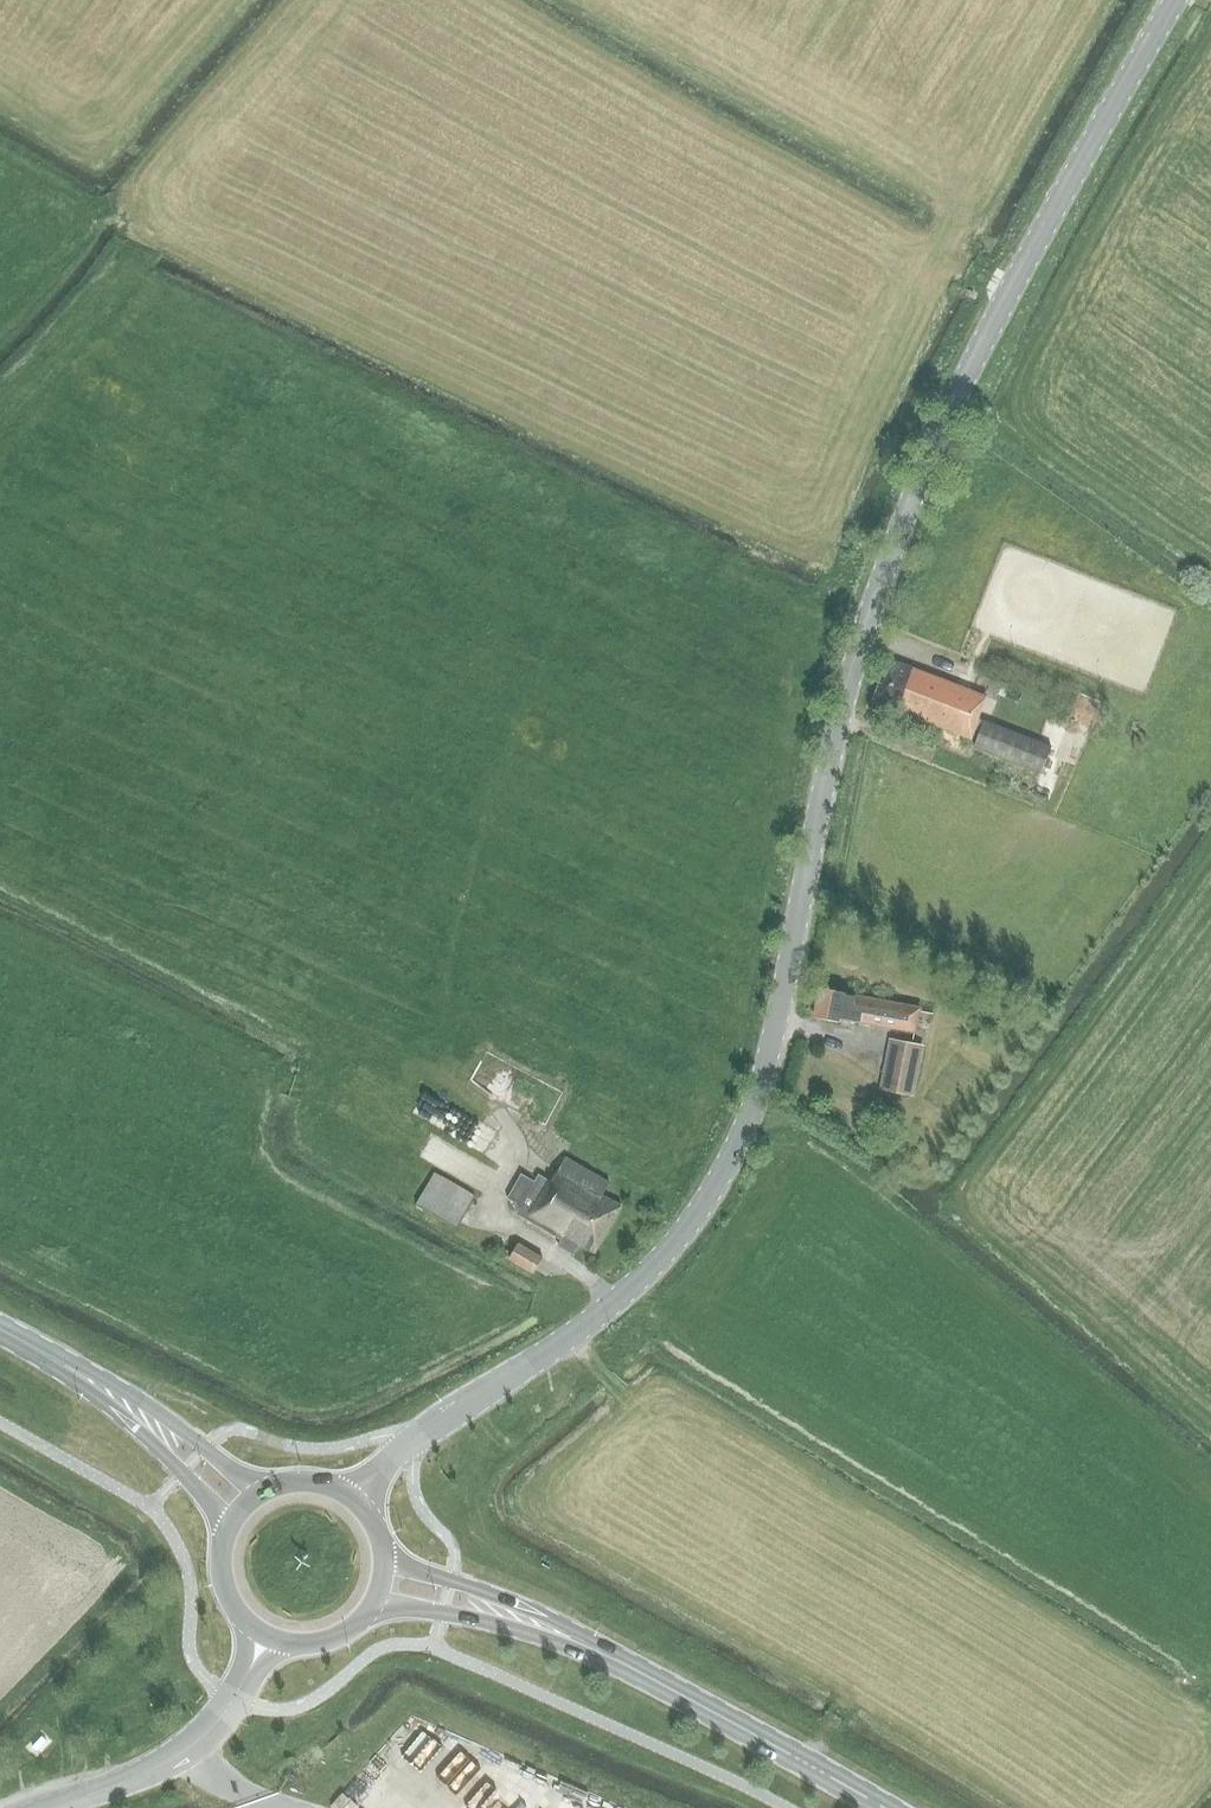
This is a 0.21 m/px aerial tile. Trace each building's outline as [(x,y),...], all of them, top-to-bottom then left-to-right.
[(873,700),(971,739),(975,728),(979,719),(979,718),(978,718),(986,696),(888,659),(873,700)] [(1053,746),(985,720),(969,761),(1037,787),(1053,746)] [(851,1019),(914,1031),(919,1007),(892,1002),(891,1004),(845,994),(845,993),(819,988),(814,1016),(840,1021),(841,1016),(851,1017),(851,1019)] [(892,1041),(883,1087),(911,1093),(920,1046),(892,1041)] [(594,1252),(621,1205),(603,1194),(609,1183),(565,1157),(552,1181),(539,1174),(535,1181),(521,1173),(507,1198),(516,1203),(514,1206),(518,1209),(516,1213),(561,1239),(558,1245),(573,1254),(579,1243),(594,1252)] [(457,1227),(475,1195),(435,1173),(416,1204),(457,1227)] [(534,1272),(542,1257),(518,1243),(509,1258),(534,1272)]
